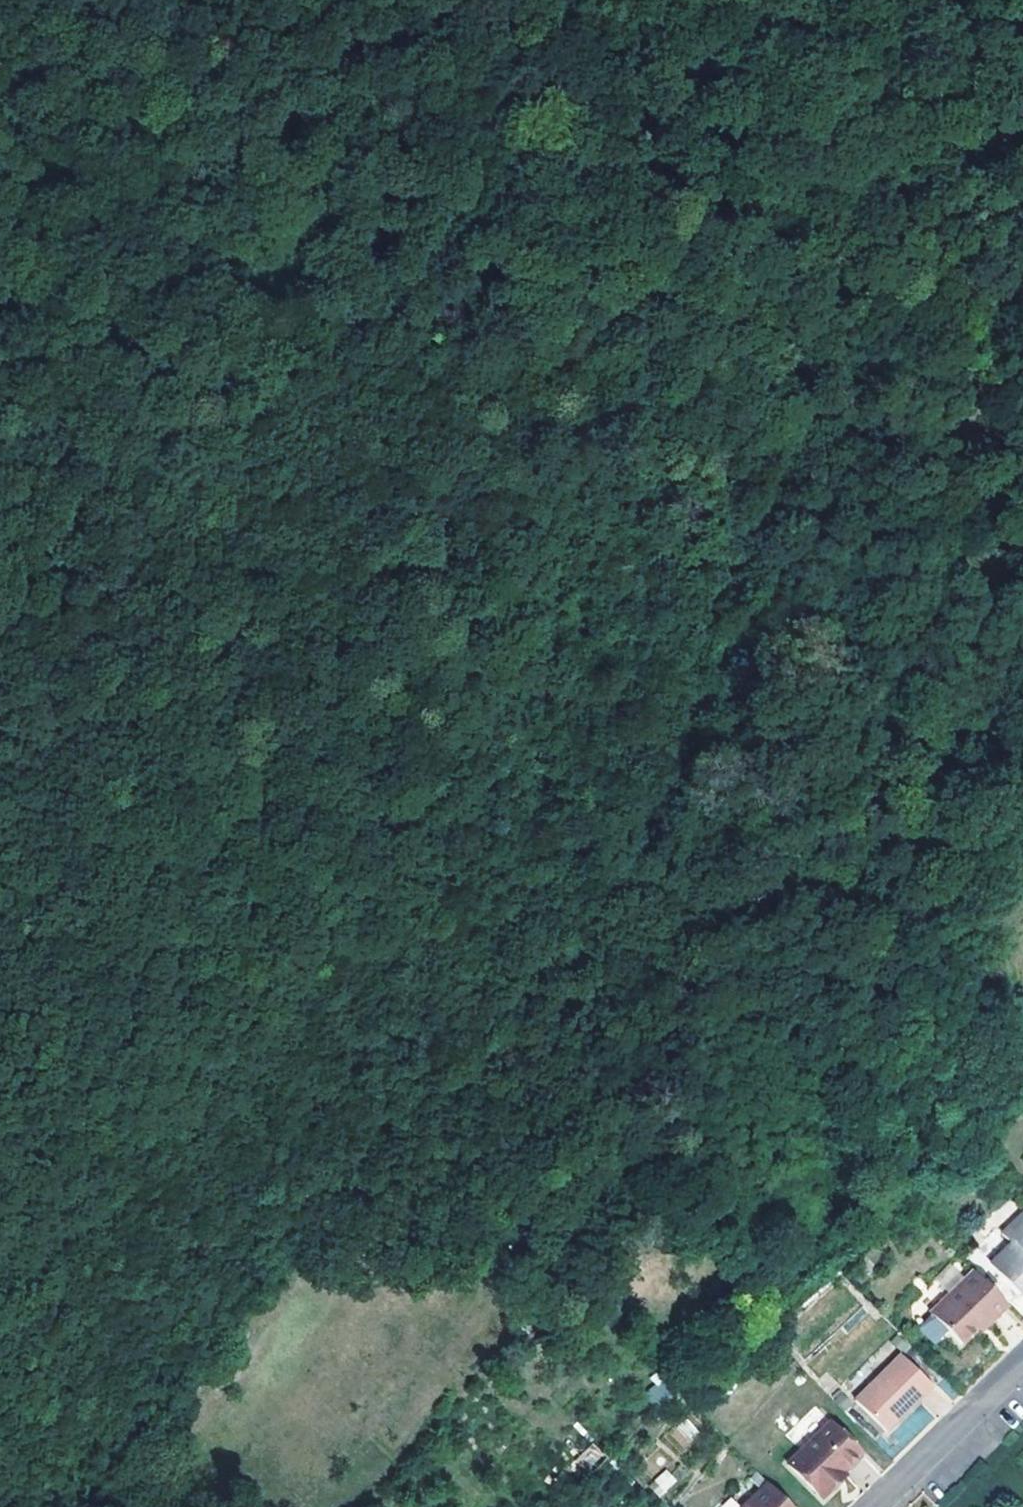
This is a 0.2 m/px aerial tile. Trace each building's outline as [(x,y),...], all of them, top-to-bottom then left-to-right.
[(999,1256),(993,1262),(1022,1292),(1022,1215),(1006,1231),(1004,1233),(1014,1243),(999,1256)] [(961,1344),(977,1328),(987,1319),(991,1323),(1008,1307),(974,1273),(948,1298),(932,1314),(933,1315),(919,1329),(934,1345),(948,1331),(961,1344)] [(987,1319),(977,1328),(982,1332),(991,1323),(987,1319)] [(904,1356),(900,1359),(857,1402),(885,1432),(929,1390),(932,1388),(904,1356)] [(820,1498),(833,1487),(843,1476),(837,1472),(858,1453),(827,1423),(798,1452),(786,1465),(820,1498)] [(862,1457),(858,1453),(837,1472),(843,1476),(862,1457)] [(660,1498),(678,1481),(666,1469),(648,1485),(660,1498)] [(765,1483),(741,1506),(789,1506),(765,1483)]
